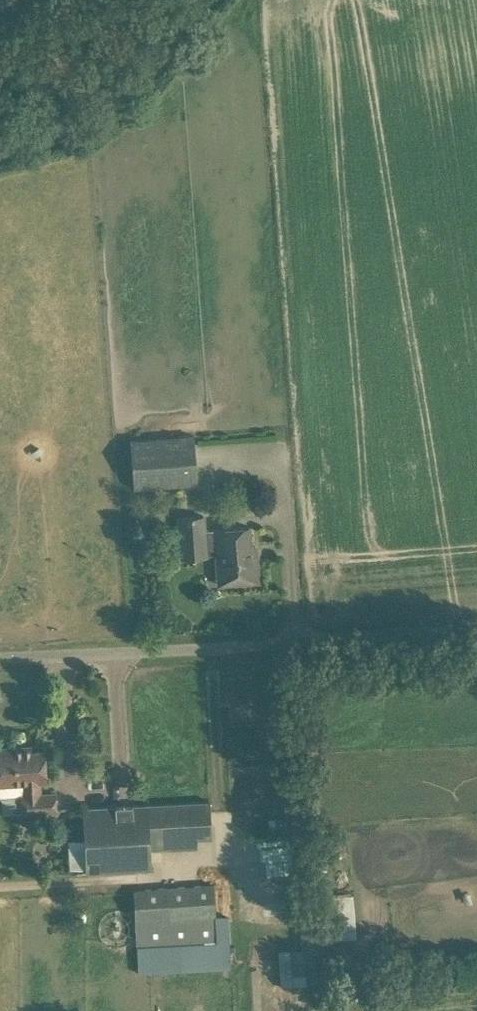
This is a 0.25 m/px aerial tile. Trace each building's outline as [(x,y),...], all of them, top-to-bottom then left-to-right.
[(197,482),(194,434),(130,439),(133,487),(197,482)] [(258,581),(256,561),(255,545),(250,546),(249,525),(214,528),(204,529),(203,515),(179,516),(180,537),(182,557),(206,555),(206,554),(216,553),(217,567),(224,567),(225,583),(258,581)] [(1,795),(22,794),(23,811),(56,809),(56,808),(55,792),(40,793),(39,781),(46,780),(44,749),(31,750),(30,745),(0,747),(0,794),(1,795)] [(86,871),(151,868),(150,853),(195,850),(195,833),(211,832),(209,800),(83,806),(84,836),(68,836),(69,868),(86,867),(86,871)] [(293,893),(290,836),(246,839),(248,863),(263,862),(265,895),(293,893)] [(217,941),(215,916),(214,884),(132,889),(135,945),(217,941)] [(305,971),(306,971),(307,982),(318,981),(317,970),(327,969),(323,928),(302,931),(305,971)]
